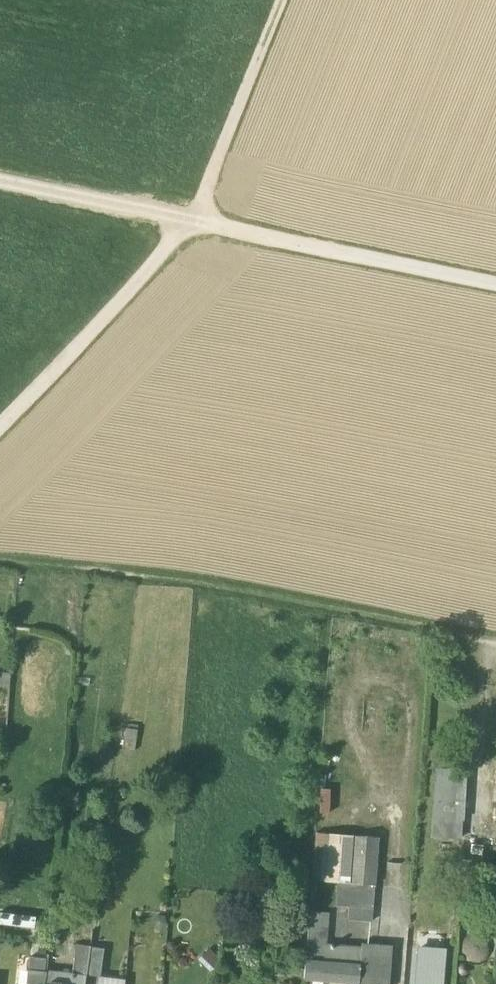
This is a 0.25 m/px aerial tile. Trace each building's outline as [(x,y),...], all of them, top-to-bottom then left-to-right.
[(463,772),(435,769),(431,815),(459,818),(463,772)] [(463,849),(495,851),(495,770),(466,769),(463,849)] [(349,921),(372,923),(379,838),(355,836),(351,885),(339,884),(337,906),(350,907),(349,921)] [(29,911),(43,913),(45,903),(31,900),(29,911)] [(305,961),(325,963),(326,946),(329,914),(309,912),(305,961)] [(76,945),(90,947),(92,932),(78,930),(76,945)] [(434,944),(432,930),(418,931),(419,946),(434,944)] [(392,946),(362,944),(359,983),(389,983),(392,946)] [(72,974),(86,974),(90,947),(76,945),(72,974)] [(325,963),(360,965),(361,948),(326,946),(325,963)] [(90,947),(86,974),(102,977),(106,949),(90,947)] [(419,949),(416,983),(440,983),(443,951),(419,949)] [(304,979),(359,983),(360,965),(325,963),(305,961),(304,979)] [(29,970),(28,983),(44,983),(45,971),(29,970)] [(45,971),(44,983),(85,983),(86,974),(72,974),(45,971)]
